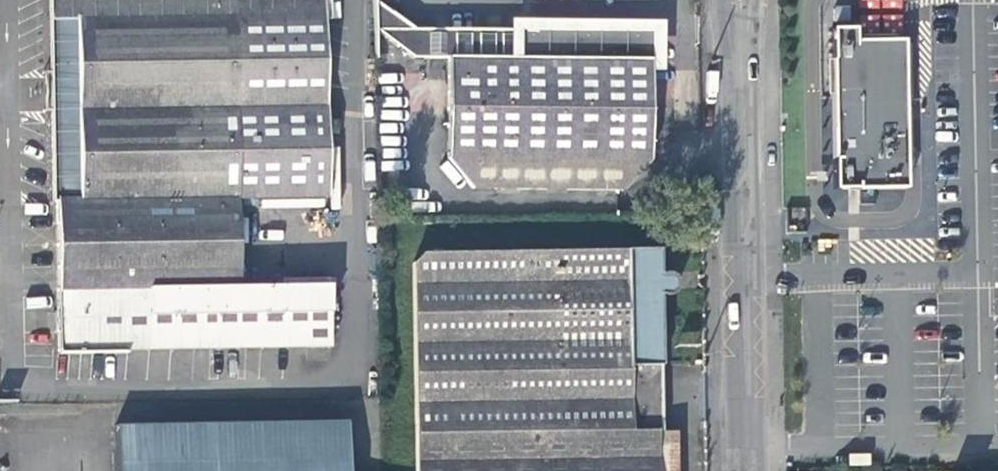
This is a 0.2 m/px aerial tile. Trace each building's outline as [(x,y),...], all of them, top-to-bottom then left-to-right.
[(259,200),(329,199),(327,98),(324,16),(327,16),(327,0),(52,0),(56,202),(58,202),(61,351),(331,350),(331,286),(239,287),(239,243),(239,218),(239,200),(259,200)] [(419,29),(378,0),(380,32),(411,58),(449,59),(516,59),(517,26),(476,25),(476,28),(453,27),(453,30),(419,29)] [(657,61),(656,74),(669,74),(670,24),(517,22),(517,26),(516,59),(657,61)] [(869,34),(868,24),(845,24),(849,184),(919,183),(916,33),(869,34)] [(516,59),(449,59),(446,159),(474,189),(631,191),(655,162),(655,129),(656,74),(657,61),(516,59)] [(329,199),(259,200),(259,214),(329,213),(329,199)] [(248,218),(239,218),(239,243),(248,243),(248,218)] [(660,366),(659,298),(662,299),(668,299),(672,298),(676,294),(678,290),(679,287),(678,284),(676,279),(673,276),(669,274),(665,274),(662,274),(660,275),(659,276),(658,251),(421,255),(413,263),(414,470),(657,470),(656,431),(660,432),(660,429),(629,430),(628,367),(660,366)] [(660,429),(660,366),(628,367),(629,430),(660,429)] [(349,425),(116,427),(116,470),(350,470),(349,425)] [(656,431),(657,470),(677,470),(675,431),(660,432),(656,431)]
